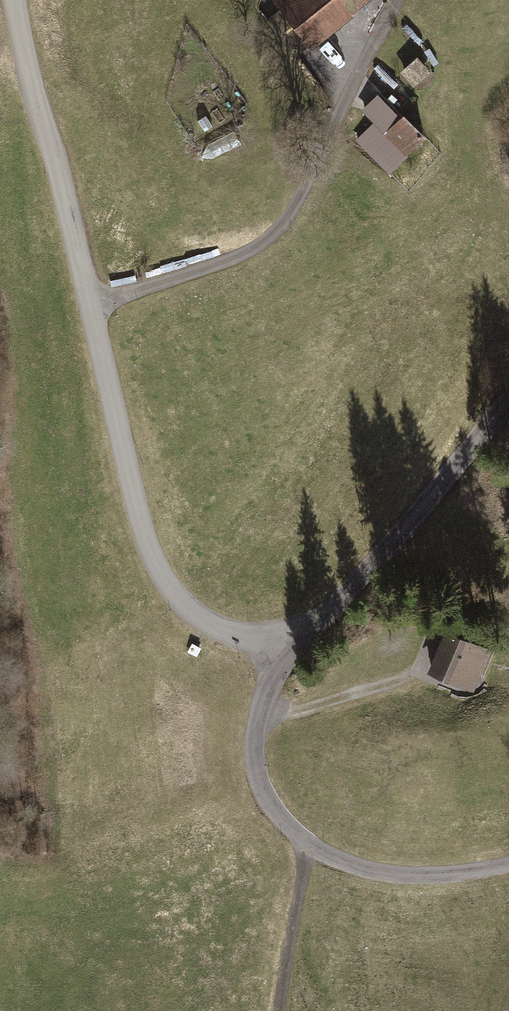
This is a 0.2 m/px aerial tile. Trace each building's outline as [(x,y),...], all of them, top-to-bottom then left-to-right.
[(281,8),(266,19),(280,37),(294,27),(311,49),(352,19),(351,16),(373,0),(275,0),(281,8)] [(430,72),(417,57),(400,72),(413,87),(430,72)] [(400,118),(378,95),(362,110),(373,122),(355,140),(388,174),(425,137),(403,115),(400,118)] [(441,626),(424,669),(471,688),(488,645),(441,626)]
